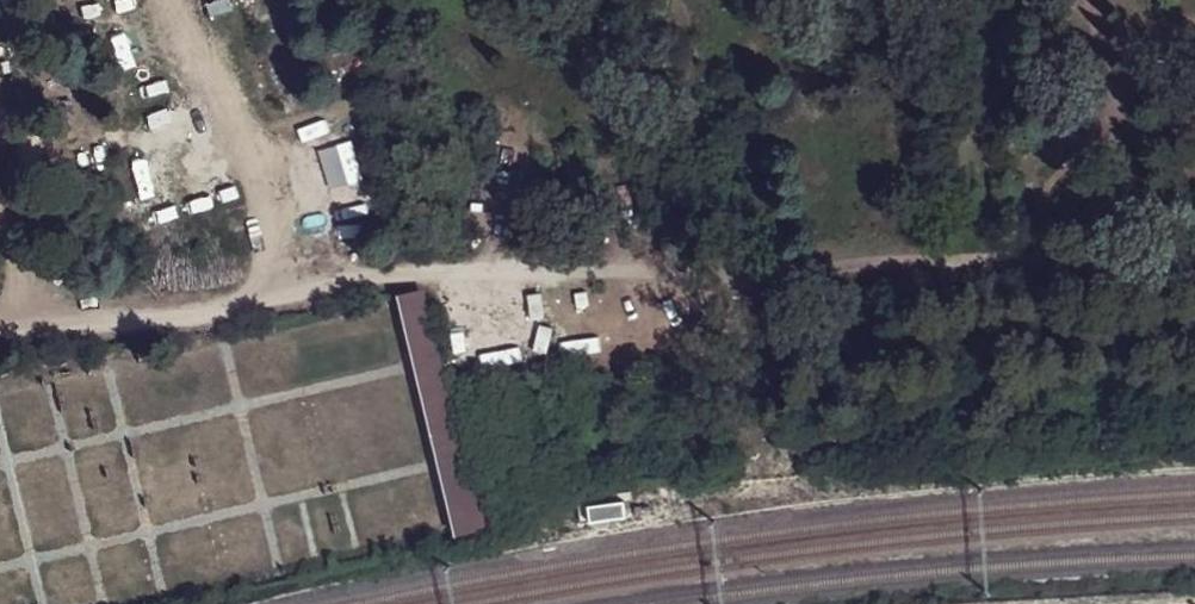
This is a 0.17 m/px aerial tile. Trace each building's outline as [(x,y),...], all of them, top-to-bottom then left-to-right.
[(400,295),(457,535),(484,529),(474,482),(427,290),(400,295)] [(474,482),(484,529),(500,524),(488,479),(474,482)]
